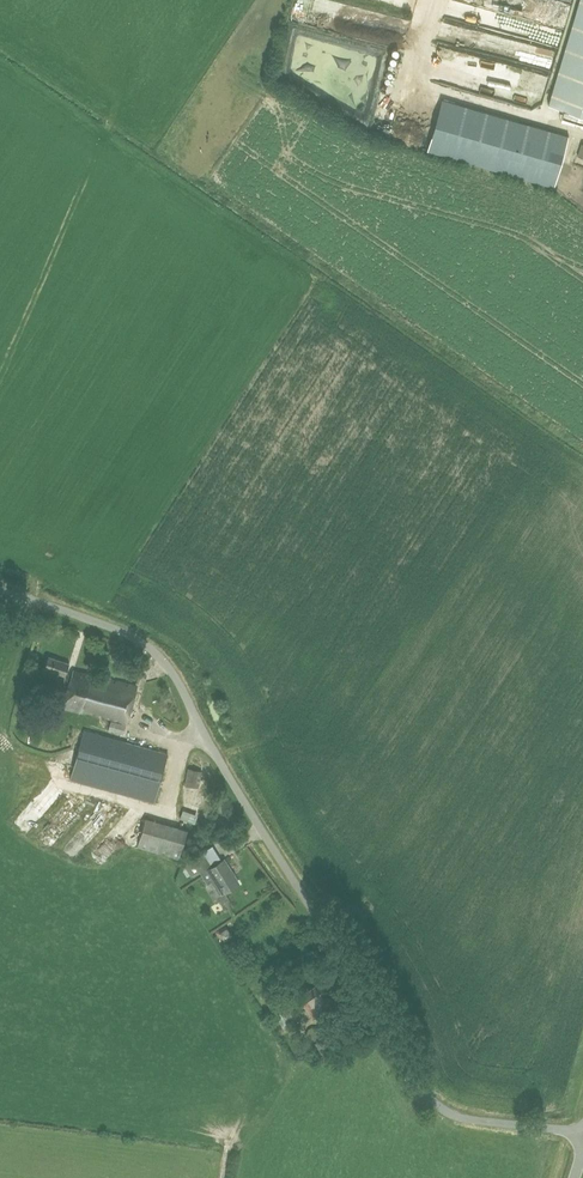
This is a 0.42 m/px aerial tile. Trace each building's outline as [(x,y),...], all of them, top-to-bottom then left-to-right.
[(441,11),(507,25),(509,17),(516,19),(514,29),(551,37),(553,29),(569,33),(570,27),(507,13),(507,10),(525,14),(528,0),(444,0),(441,11)] [(548,104),(582,114),(582,0),(579,0),(548,104)] [(405,64),(399,83),(411,87),(417,68),(405,64)] [(425,71),(423,79),(434,82),(436,73),(425,71)] [(432,98),(420,141),(429,143),(441,101),(432,98)] [(475,110),(459,160),(553,187),(568,136),(475,110)] [(48,656),(44,668),(65,675),(69,663),(48,656)] [(74,670),(62,707),(84,712),(84,711),(112,717),(108,729),(122,733),(125,722),(126,722),(137,685),(74,670)] [(69,779),(154,803),(168,753),(83,729),(69,779)] [(198,788),(202,770),(188,767),(184,785),(198,788)] [(27,827),(47,798),(35,789),(14,818),(27,827)] [(56,806),(68,817),(80,804),(68,793),(56,806)] [(124,809),(115,824),(123,829),(132,815),(124,809)] [(140,822),(177,836),(181,826),(144,812),(140,822)] [(172,851),(177,836),(140,825),(135,840),(172,851)] [(99,842),(92,850),(99,856),(106,849),(99,842)] [(211,862),(203,850),(183,863),(191,876),(211,862)] [(222,893),(239,883),(224,858),(207,869),(222,893)] [(327,1009),(326,1008),(334,1003),(321,981),(298,995),(298,994),(291,998),(284,987),(265,1000),(283,1028),(303,1016),(299,1010),(306,1006),(312,1016),(321,1011),(322,1012),(327,1009)]
